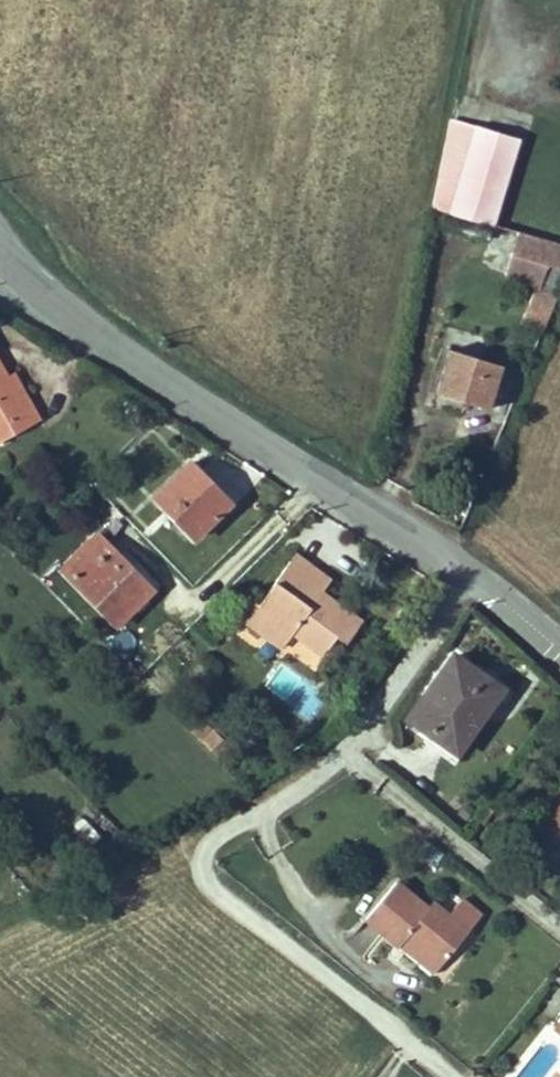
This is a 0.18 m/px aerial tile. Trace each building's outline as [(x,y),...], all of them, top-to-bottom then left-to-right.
[(493,224),(519,142),(527,144),(536,118),(526,114),(518,140),(451,119),(441,171),(434,207),(466,217),(489,225),(492,225),(493,224)] [(518,231),(506,273),(559,288),(559,286),(559,243),(518,231)] [(444,395),(457,353),(447,350),(435,392),(444,395)] [(489,409),(502,365),(457,353),(444,395),(489,409)] [(40,419),(33,405),(24,409),(8,378),(0,364),(0,441),(40,419)] [(8,378),(24,409),(33,405),(15,374),(8,378)] [(185,467),(201,484),(206,479),(190,462),(185,467)] [(185,467),(153,497),(193,539),(230,503),(206,479),(201,484),(185,467)] [(151,589),(96,534),(61,570),(116,625),(151,589)] [(361,621),(319,591),(309,583),(318,571),(294,555),(258,604),(256,606),(267,614),(256,629),(281,647),(292,632),(323,654),(336,636),(346,642),(361,621)] [(318,571),(309,583),(319,591),(329,579),(318,571)] [(237,616),(256,629),(267,614),(256,606),(258,604),(250,598),(237,616)] [(408,718),(447,746),(477,703),(486,709),(500,689),(453,655),(408,718)] [(456,752),(486,709),(477,703),(447,746),(456,752)] [(192,733),(212,753),(224,740),(206,721),(192,733)] [(218,759),(230,746),(224,740),(212,753),(218,759)] [(559,841),(559,807),(543,824),(559,841)] [(365,917),(398,945),(406,936),(439,964),(480,915),(461,899),(447,915),(432,903),(427,907),(396,880),(365,917)] [(431,974),(439,964),(406,936),(398,945),(431,974)]
